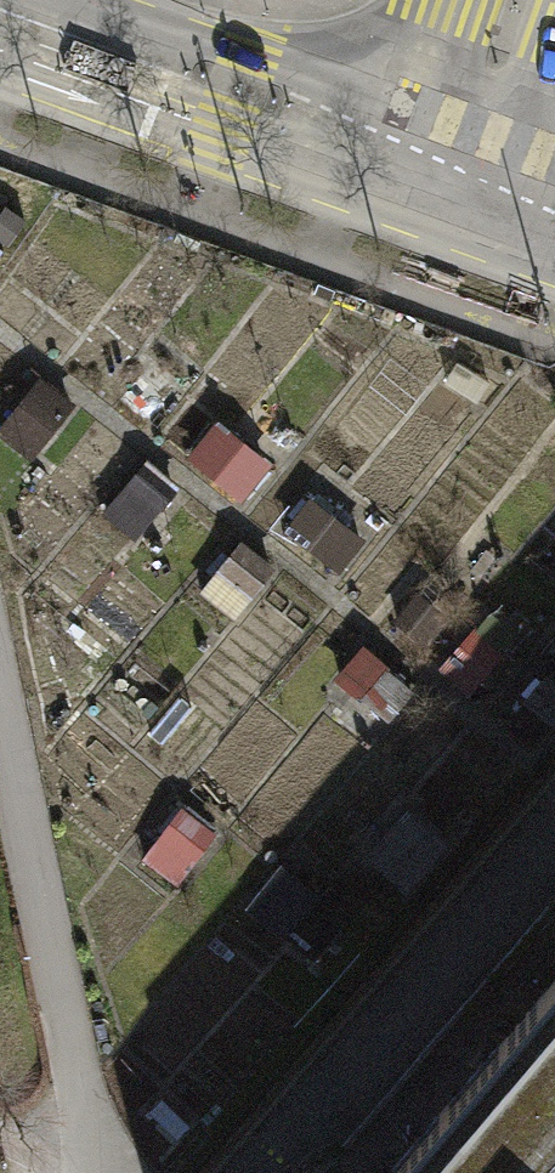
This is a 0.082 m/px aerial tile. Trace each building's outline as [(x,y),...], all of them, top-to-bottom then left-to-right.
[(0,212),(0,242),(9,248),(26,222),(3,207),(0,212)] [(124,348),(98,380),(148,420),(173,388),(124,348)] [(456,359),(443,380),(477,401),(490,381),(456,359)] [(0,420),(0,425),(37,453),(75,403),(35,373),(0,420)] [(213,426),(189,455),(243,499),(267,469),(232,441),(213,426)] [(146,459),(103,509),(133,534),(176,484),(146,459)] [(344,485),(328,506),(354,527),(370,506),(344,485)] [(312,495),(286,528),(338,569),(364,536),(312,495)] [(240,541),(201,589),(234,616),(273,567),(240,541)] [(480,628),(441,670),(466,693),(505,652),(480,628)] [(507,719),(534,741),(554,716),(554,677),(547,671),(507,719)] [(417,803),(369,856),(409,892),(457,838),(417,803)] [(186,806),(140,861),(172,887),(217,832),(186,806)] [(284,868),(253,906),(283,931),(315,893),(284,868)] [(390,1172),(554,1172),(554,980),(390,1172)]
